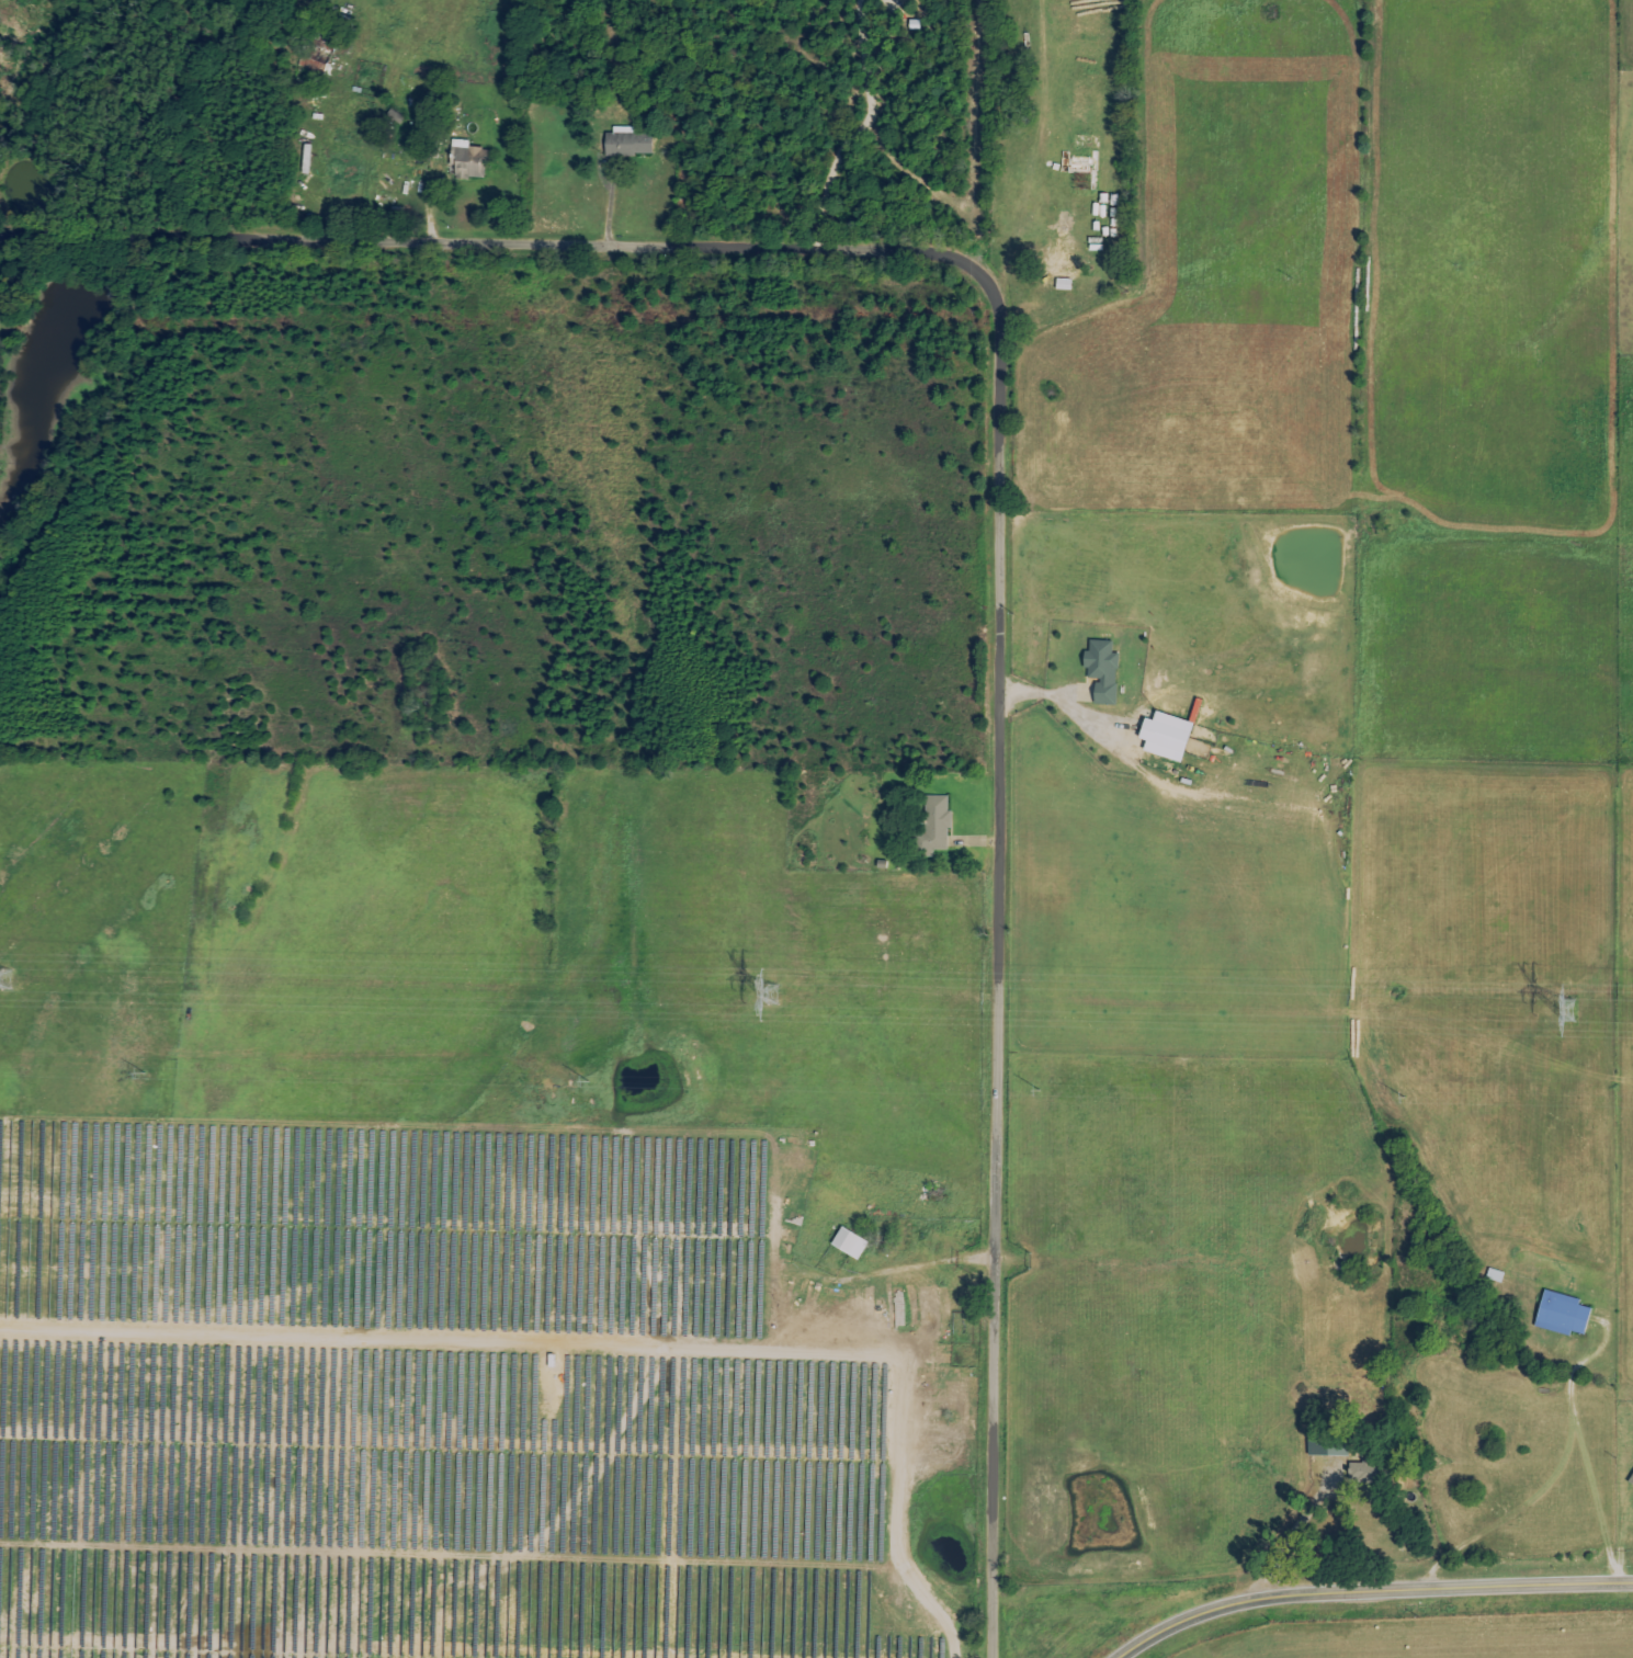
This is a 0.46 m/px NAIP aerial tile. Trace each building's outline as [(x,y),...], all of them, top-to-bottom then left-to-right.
[(633,129),(604,129),(604,156),(651,155),(651,133),(633,133),(633,129)] [(484,179),(484,164),(490,164),(491,149),(468,148),(468,140),(454,140),(453,178),(484,179)] [(1082,274),(1082,262),(1048,260),(1047,279),(1055,279),(1055,290),(1070,290),(1070,274),(1082,274)] [(1115,705),(1117,652),(1112,652),(1112,641),(1089,640),(1089,653),(1083,653),(1082,667),(1088,667),(1087,678),(1095,678),(1094,704),(1115,705)] [(1181,762),(1193,722),(1155,711),(1152,720),(1144,718),(1138,739),(1146,741),(1143,751),(1181,762)] [(925,795),(925,829),(919,829),(919,849),(947,850),(947,827),(949,827),(950,795),(925,795)] [(830,1245),(857,1260),(867,1242),(840,1227),(830,1245)] [(1584,1335),(1590,1308),(1578,1306),(1580,1299),(1543,1291),(1534,1328),(1570,1336),(1571,1332),(1584,1335)] [(1307,1456),(1347,1457),(1348,1441),(1308,1440),(1307,1456)]
